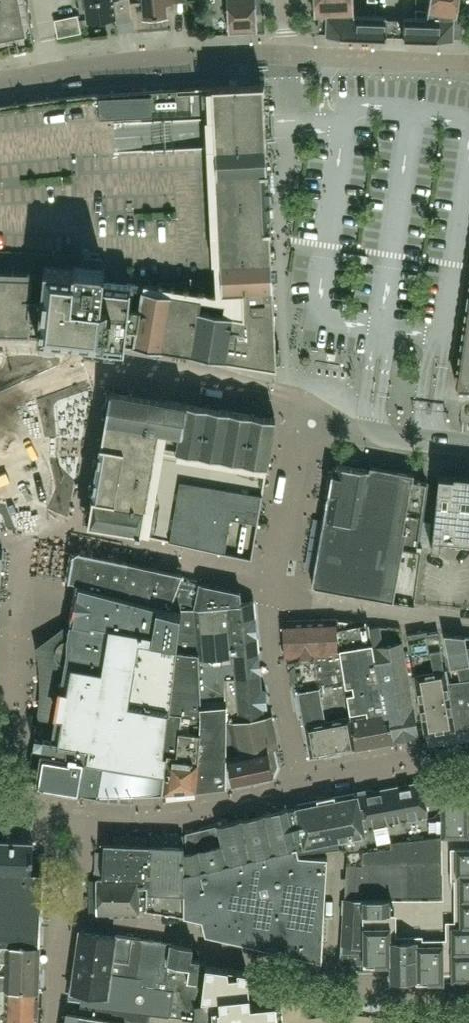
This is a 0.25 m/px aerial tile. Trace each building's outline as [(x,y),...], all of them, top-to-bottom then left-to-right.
[(35,42),(27,0),(0,0),(0,50),(35,42)] [(88,22),(116,19),(113,0),(85,0),(88,22)] [(144,19),(167,17),(166,5),(173,4),(172,0),(142,0),(144,19)] [(256,0),(227,0),(229,32),(258,30),(256,0)] [(326,15),(354,13),(354,0),(314,0),(315,15),(326,15)] [(455,16),(457,16),(460,0),(430,0),(428,12),(455,16)] [(416,9),(416,17),(427,17),(428,11),(416,9)] [(427,17),(408,17),(404,17),(403,37),(403,38),(454,40),(454,39),(455,16),(428,12),(427,17)] [(387,16),(384,16),(354,15),(354,13),(326,15),(325,36),(387,37),(387,16)] [(58,38),(82,33),(78,15),(55,20),(58,38)] [(143,90),(114,92),(114,90),(111,90),(111,92),(82,95),(82,93),(78,93),(79,95),(50,98),(50,96),(46,97),(46,99),(18,102),(17,101),(14,101),(14,103),(0,105),(0,330),(30,331),(31,329),(38,330),(38,331),(81,335),(80,345),(101,347),(124,350),(126,340),(133,340),(133,342),(164,347),(164,346),(190,351),(228,357),(277,365),(273,287),(272,256),(271,256),(270,230),(271,230),(268,170),(267,170),(266,143),(265,120),(264,83),(212,86),(179,88),(179,87),(176,87),(176,88),(147,90),(147,88),(143,88),(143,90)] [(457,387),(468,388),(468,305),(457,387)] [(50,385),(69,386),(69,365),(51,364),(50,385)] [(252,556),(260,506),(275,418),(185,402),(185,403),(164,399),(165,399),(110,390),(105,418),(106,418),(102,442),(101,442),(92,496),(93,496),(88,521),(136,530),(136,532),(252,556)] [(45,413),(62,417),(67,396),(50,392),(45,413)] [(312,583),(315,587),(374,597),(376,585),(377,573),(379,561),(381,550),(383,538),(385,526),(386,515),(422,521),(428,483),(413,480),(414,474),(370,466),(370,470),(337,465),(336,468),(333,467),(312,583)] [(453,476),(439,475),(432,548),(441,549),(442,539),(468,542),(468,475),(454,474),(453,476)] [(385,526),(421,532),(422,521),(386,515),(385,526)] [(385,526),(383,538),(419,544),(421,532),(385,526)] [(420,556),(422,545),(419,545),(419,544),(383,538),(381,550),(420,556)] [(381,550),(379,561),(418,568),(420,556),(381,550)] [(170,607),(182,574),(83,553),(75,552),(69,580),(77,582),(76,583),(92,587),(103,590),(170,608),(170,607)] [(418,568),(379,561),(377,573),(417,580),(418,568)] [(377,573),(376,585),(415,592),(417,580),(377,573)] [(201,578),(200,578),(194,608),(195,608),(195,610),(181,610),(181,611),(178,628),(174,655),(176,655),(176,657),(199,660),(202,703),(225,701),(225,679),(226,679),(226,678),(243,676),(260,675),(260,673),(262,673),(261,671),(260,671),(259,656),(260,656),(260,654),(259,654),(257,637),(258,637),(258,635),(257,635),(255,620),(257,620),(256,618),(255,618),(254,603),(254,602),(254,601),(242,603),(241,591),(200,582),(201,578)] [(103,630),(122,635),(139,639),(139,640),(149,642),(160,645),(163,629),(178,628),(181,611),(181,610),(170,607),(170,608),(103,590),(92,587),(76,583),(70,623),(84,626),(103,630)] [(415,592),(376,585),(374,597),(393,600),(413,603),(415,592)] [(336,619),(310,620),(284,621),(285,657),(293,656),(340,649),(336,620),(336,619)] [(345,682),(351,716),(356,747),(359,747),(359,746),(391,740),(391,741),(393,740),(389,720),(384,721),(381,702),(373,647),(369,623),(356,625),(355,621),(336,619),(336,620),(340,649),(345,682)] [(103,630),(84,626),(70,623),(51,637),(46,648),(43,661),(45,674),(45,687),(45,700),(43,713),(41,729),(34,732),(32,744),(42,746),(35,785),(81,793),(81,791),(99,794),(99,793),(103,764),(105,752),(105,746),(114,685),(122,635),(103,630)] [(176,657),(176,655),(174,655),(178,628),(163,629),(160,645),(149,642),(139,640),(139,639),(122,635),(114,685),(105,746),(105,752),(103,764),(99,793),(99,794),(100,794),(144,793),(163,792),(166,752),(163,752),(165,732),(167,712),(170,712),(176,657)] [(426,733),(456,728),(448,681),(449,681),(446,668),(445,668),(438,632),(428,634),(427,631),(408,634),(426,733)] [(448,681),(456,728),(468,726),(468,636),(464,636),(447,639),(446,634),(445,634),(451,667),(459,665),(461,679),(449,681),(448,681)] [(373,647),(381,702),(384,721),(389,720),(393,740),(403,738),(402,736),(409,735),(410,737),(419,735),(411,696),(403,642),(373,647)] [(293,656),(299,690),(345,682),(340,649),(293,656)] [(202,703),(199,660),(176,657),(170,712),(167,712),(165,732),(163,752),(166,752),(163,792),(198,788),(197,785),(224,782),(225,786),(227,785),(226,706),(201,708),(201,703),(202,703)] [(264,708),(268,708),(268,706),(267,706),(265,691),(267,690),(266,688),(262,689),(260,675),(243,676),(226,678),(226,679),(227,761),(232,784),(274,775),(278,766),(275,748),(279,747),(272,715),(264,716),(264,708)] [(356,748),(356,747),(351,716),(345,682),(299,690),(305,723),(305,725),(311,754),(310,754),(311,756),(356,748)] [(373,833),(365,834),(366,843),(443,835),(443,797),(443,793),(443,779),(436,781),(401,787),(397,788),(397,792),(386,794),(385,790),(366,794),(373,833)] [(296,807),(288,809),(297,847),(304,846),(305,850),(340,846),(339,839),(348,846),(366,843),(365,834),(373,833),(366,794),(331,800),(296,807)] [(341,962),(343,962),(364,962),(390,961),(390,979),(408,978),(408,979),(468,978),(468,796),(443,797),(443,835),(366,843),(348,846),(348,851),(406,849),(431,848),(431,862),(406,862),(347,865),(341,962)] [(183,847),(184,882),(184,916),(186,916),(185,917),(203,920),(206,934),(311,958),(323,961),(323,950),(328,857),(299,855),(297,847),(288,809),(288,808),(287,808),(248,818),(217,825),(216,826),(208,828),(185,834),(185,847),(184,847),(183,847)] [(4,945),(38,946),(38,945),(38,943),(40,876),(28,876),(29,840),(0,839),(0,944),(4,945)] [(104,877),(104,878),(125,878),(139,878),(146,877),(146,846),(126,845),(113,844),(106,844),(106,851),(104,877)] [(139,885),(139,911),(147,910),(166,913),(184,916),(184,882),(183,847),(182,847),(182,848),(164,847),(146,846),(146,877),(146,886),(139,885)] [(348,851),(347,865),(406,862),(431,862),(431,848),(406,849),(348,851)] [(98,878),(98,914),(139,914),(139,911),(139,885),(146,886),(146,877),(139,878),(125,878),(104,878),(104,879),(98,878)] [(80,1001),(80,1005),(193,1018),(194,1010),(200,958),(191,957),(193,945),(79,929),(68,1000),(80,1001)] [(38,946),(4,945),(0,944),(0,987),(6,987),(6,988),(37,989),(38,967),(38,946)] [(282,1001),(251,1004),(248,971),(206,965),(200,1009),(194,1010),(193,1018),(192,1022),(284,1022),(282,1001)] [(37,989),(6,988),(6,987),(0,987),(0,1022),(36,1022),(37,989)] [(193,1018),(80,1005),(79,1014),(67,1012),(65,1022),(192,1022),(193,1018)]
